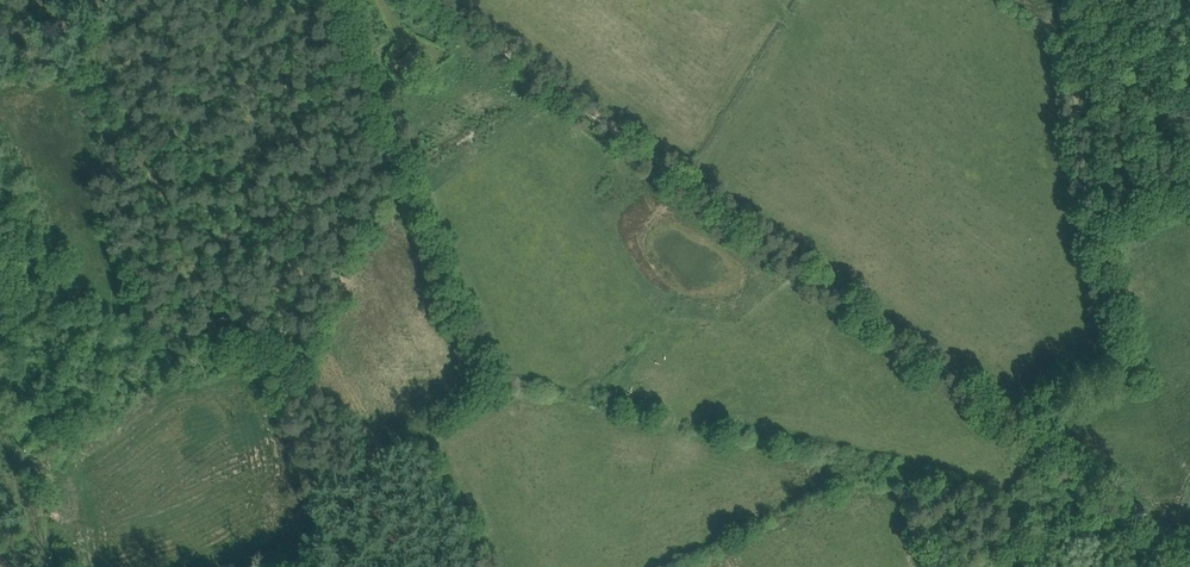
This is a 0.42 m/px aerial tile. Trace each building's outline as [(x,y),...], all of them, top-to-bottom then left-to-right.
[(421,54),(418,49),(415,46),(398,60),(399,60),(405,68),(407,65),(421,54)]
